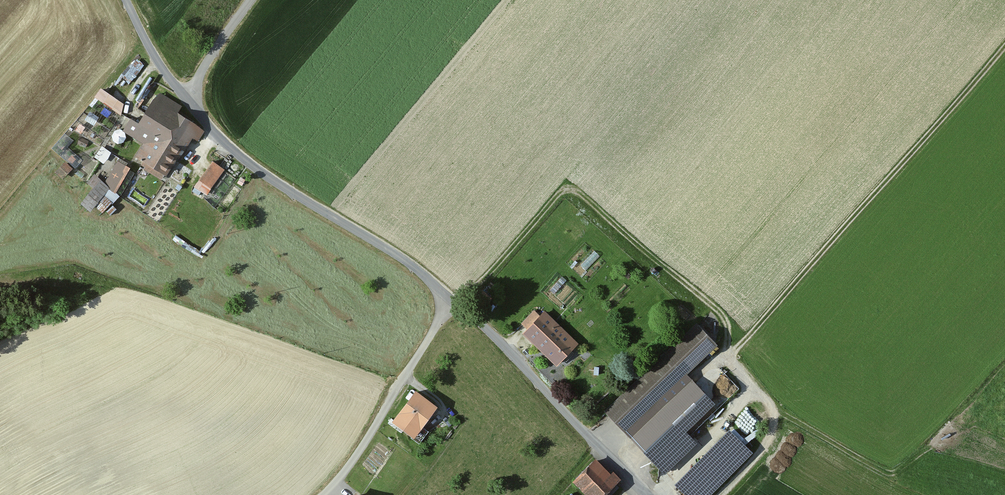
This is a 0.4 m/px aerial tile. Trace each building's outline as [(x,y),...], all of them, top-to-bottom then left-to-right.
[(122,106),(95,94),(89,105),(114,120),(122,106)] [(177,109),(152,95),(135,126),(126,121),(118,136),(138,147),(132,158),(140,163),(138,167),(160,179),(169,164),(173,166),(188,140),(195,143),(201,132),(173,116),(177,109)] [(125,170),(113,164),(101,186),(113,192),(125,170)] [(68,172),(61,165),(52,176),(59,182),(68,172)] [(238,186),(205,166),(194,185),(209,193),(204,200),(222,211),(238,186)] [(105,191),(96,183),(77,207),(86,214),(105,191)] [(528,327),(541,313),(534,307),(521,320),(528,327)] [(575,344),(542,313),(521,335),(554,366),(575,344)] [(698,325),(608,411),(623,429),(686,370),(716,343),(698,325)] [(686,370),(623,429),(664,471),(697,440),(686,428),(715,400),(686,370)] [(438,408),(416,391),(392,423),(411,438),(419,445),(429,432),(423,428),(438,408)] [(725,432),(671,489),(678,494),(709,494),(748,453),(725,432)] [(595,460),(573,483),(585,494),(607,494),(622,481),(613,472),(611,475),(595,460)]
